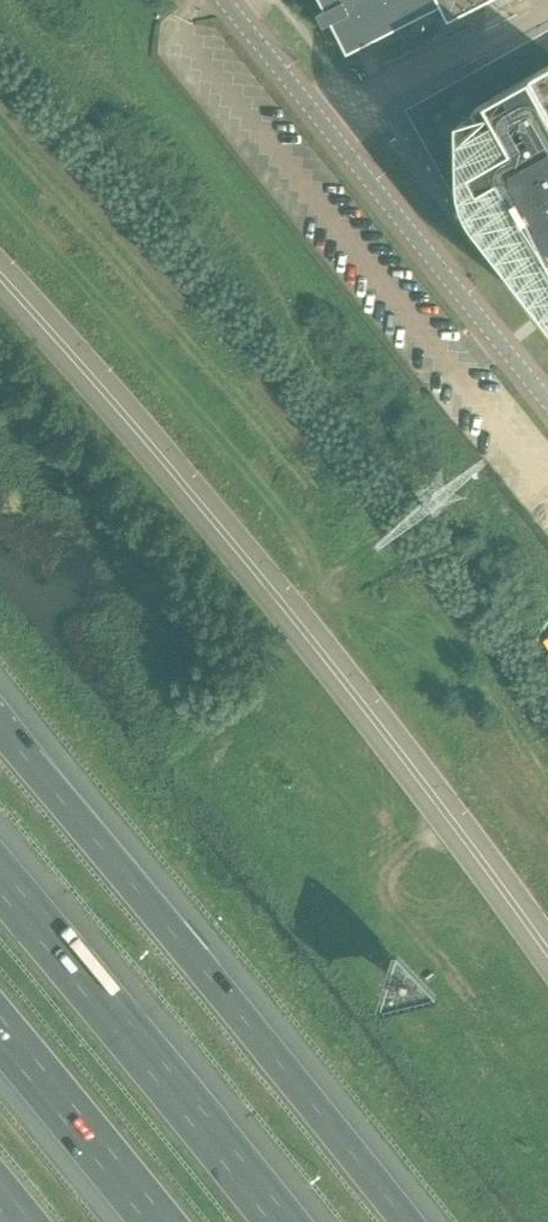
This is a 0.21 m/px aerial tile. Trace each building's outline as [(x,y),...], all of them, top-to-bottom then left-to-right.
[(327,9),(320,13),(326,25),(333,22),(349,53),(443,5),(451,20),(490,0),(322,0),(327,9)] [(478,105),(504,152),(474,168),(484,186),(489,183),(547,286),(547,66),(478,105)]
